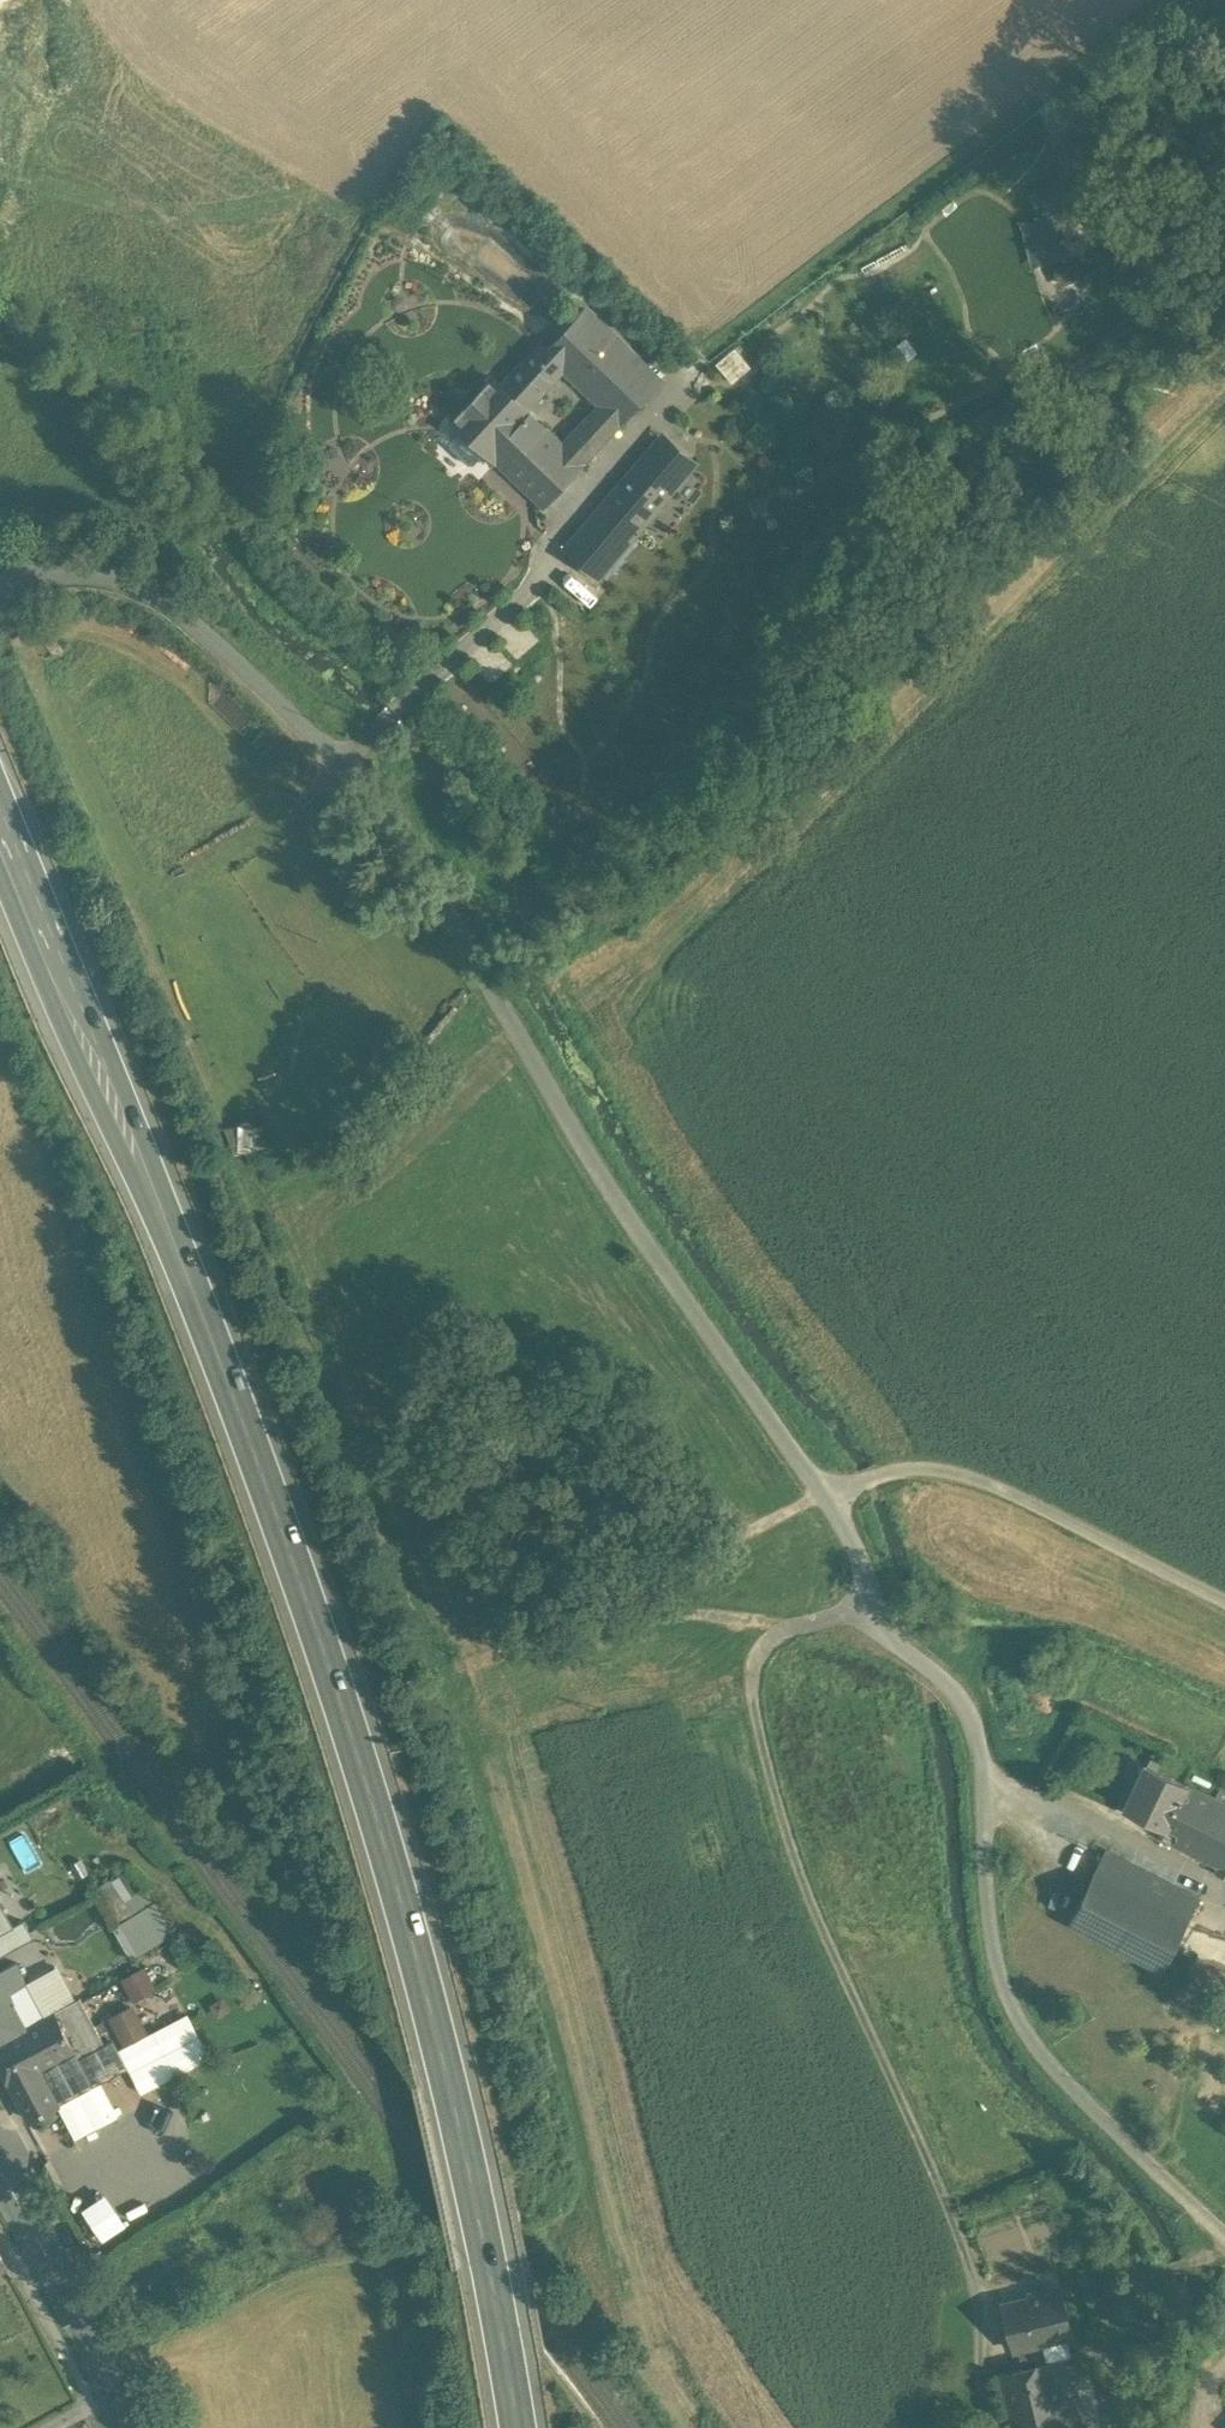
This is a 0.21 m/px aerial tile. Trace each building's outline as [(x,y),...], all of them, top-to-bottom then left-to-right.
[(1061,260),(1061,275),(1079,275),(1078,259),(1061,260)] [(659,379),(587,310),(550,347),(548,349),(565,365),(603,401),(620,417),(659,379)] [(542,340),(508,376),(533,399),(565,365),(548,349),(550,347),(542,340)] [(731,345),(714,361),(731,379),(748,363),(731,345)] [(494,376),(456,416),(492,451),(531,411),(526,406),(502,383),(494,376)] [(533,399),(508,376),(502,383),(526,406),(533,399)] [(603,401),(564,442),(581,458),(620,417),(603,401)] [(531,411),(492,451),(543,499),(581,458),(564,442),(531,411)] [(684,472),(653,446),(621,484),(652,511),(684,472)] [(684,472),(652,511),(667,524),(699,485),(684,472)] [(652,511),(621,484),(567,547),(598,574),(652,511)] [(231,1123),(233,1147),(260,1145),(258,1121),(231,1123)] [(1145,1763),(1124,1808),(1177,1833),(1172,1845),(1224,1870),(1224,1801),(1145,1763)] [(1201,1898),(1108,1850),(1069,1925),(1162,1973),(1201,1898)] [(119,1918),(113,1920),(127,1953),(166,1936),(136,1865),(102,1879),(119,1918)] [(29,1935),(19,1916),(7,1922),(0,1907),(0,1949),(29,1935)] [(16,1961),(0,1969),(0,1976),(9,1992),(27,1982),(16,1961)] [(143,1963),(119,1974),(130,1998),(154,1987),(143,1963)] [(0,1976),(0,2061),(13,2086),(41,2072),(75,2053),(77,2053),(69,2038),(54,2011),(27,2026),(9,1992),(0,1976)] [(81,1997),(54,2011),(69,2038),(95,2024),(81,1997)] [(95,2024),(69,2038),(77,2053),(75,2053),(79,2059),(106,2044),(95,2024)] [(41,2072),(13,2086),(31,2119),(58,2104),(41,2072)] [(1062,2288),(1001,2303),(1013,2351),(1018,2349),(1068,2337),(1074,2336),(1062,2288)] [(1167,2320),(1125,2323),(1126,2341),(1168,2337),(1167,2320)] [(1068,2337),(1018,2349),(1023,2367),(1069,2355),(1072,2354),(1068,2337)] [(1000,2373),(1014,2427),(1087,2427),(1069,2355),(1023,2367),(1000,2373)]
